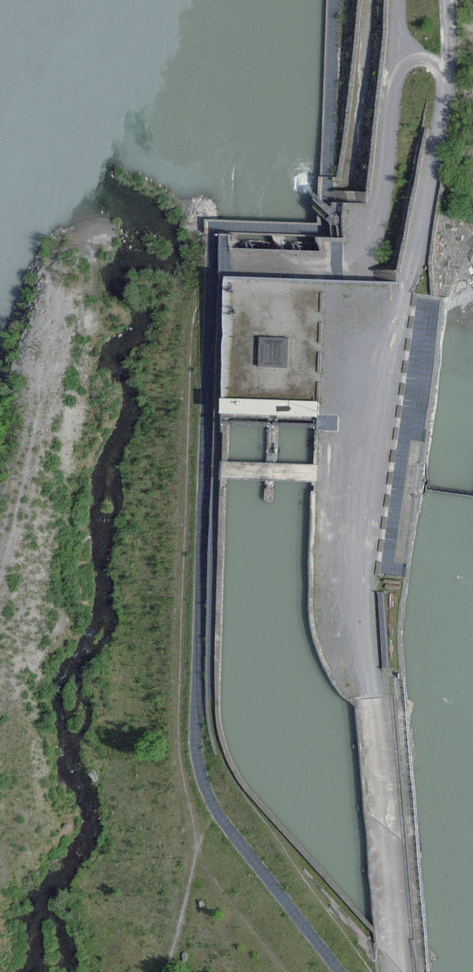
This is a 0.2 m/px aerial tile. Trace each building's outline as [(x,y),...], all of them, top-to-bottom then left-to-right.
[(379,280),(326,279),(239,277),(232,421),(278,421),(322,423),(316,555),(316,605),(328,661),(345,690),(362,705),(377,707),(407,707),(410,704),(412,700),(410,656),(410,619),(415,570),(428,489),(435,434),(441,397),(455,299),(439,295),(435,295),(417,292),(404,281),(398,281),(379,280)]
